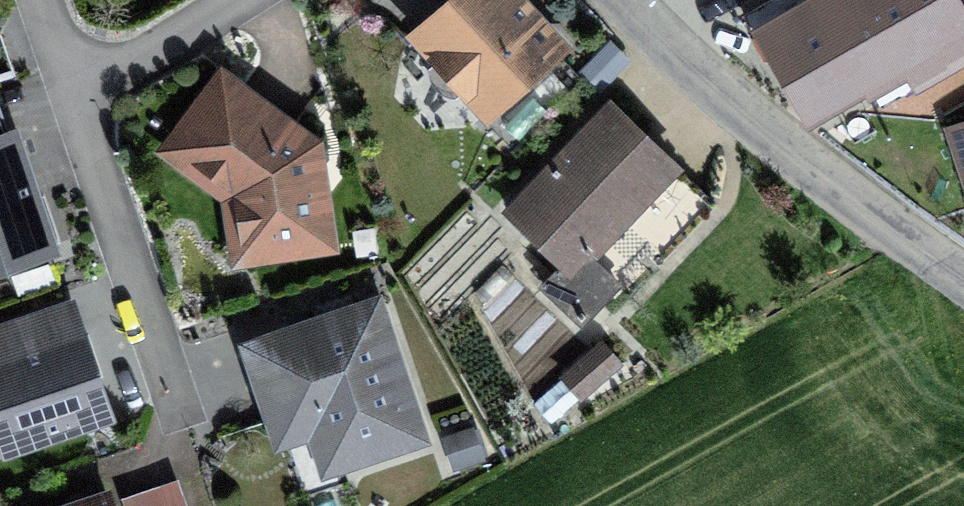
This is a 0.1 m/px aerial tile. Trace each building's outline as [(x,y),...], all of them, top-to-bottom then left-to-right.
[(519,0),(456,0),(421,31),(489,109),(560,48),(519,0)] [(745,15),(756,34),(768,26),(814,105),(867,74),(881,98),(963,50),(963,16),(955,0),(770,0),(745,15)] [(9,47),(0,18),(0,50),(9,47)] [(309,142),(224,81),(184,134),(229,170),(240,243),(320,234),(309,142)] [(680,166),(614,103),(510,210),(565,263),(547,282),(584,318),(617,284),(581,250),(612,218),(621,227),(680,166)] [(943,125),(963,193),(963,119),(943,125)] [(36,130),(0,140),(0,279),(73,258),(36,130)] [(0,326),(0,473),(137,415),(85,290),(0,326)] [(412,428),(374,311),(258,348),(279,415),(313,404),(329,454),(412,428)] [(604,346),(566,379),(584,400),(622,367),(604,346)] [(80,505),(176,505),(164,474),(80,505)]
